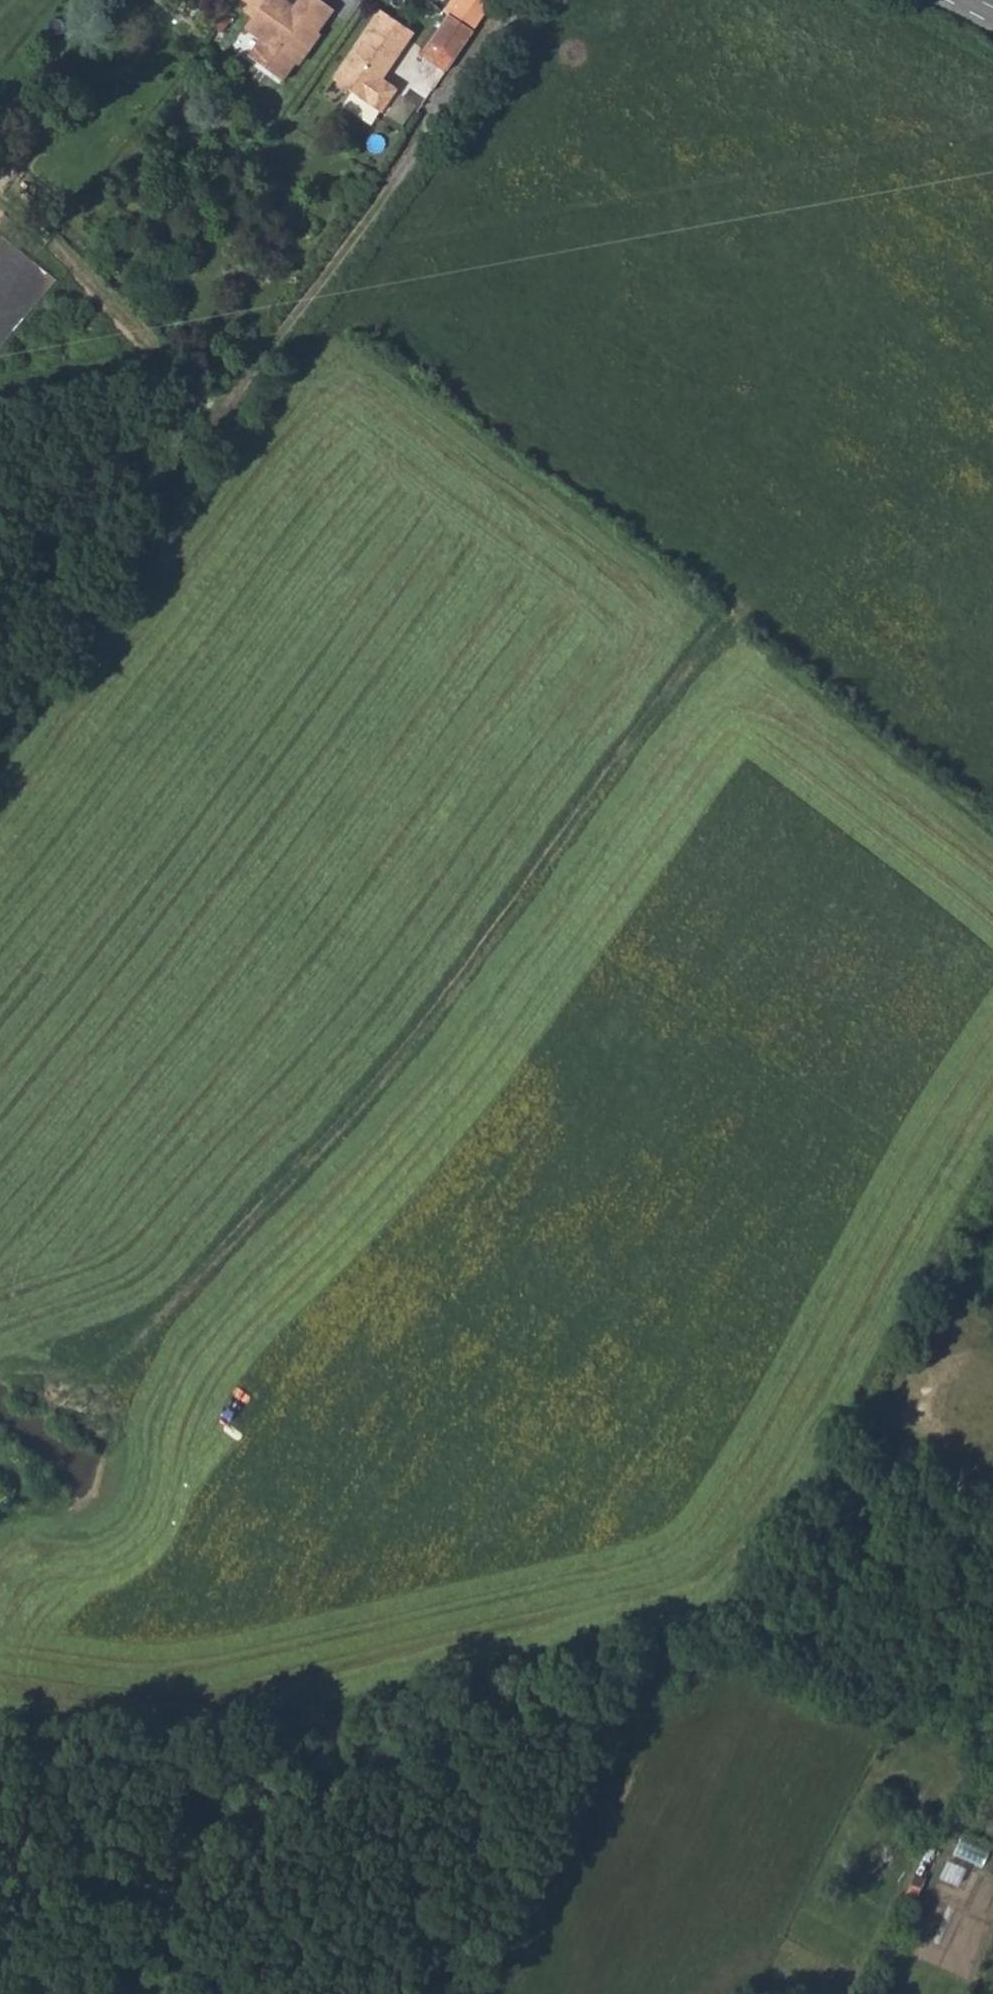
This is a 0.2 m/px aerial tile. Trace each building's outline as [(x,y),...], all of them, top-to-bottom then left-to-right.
[(246,11),(255,17),(248,27),(263,38),(251,56),(284,79),(296,61),(299,63),(320,34),(317,32),(333,10),(319,0),(300,0),(290,15),(284,10),(287,7),(287,6),(287,4),(287,3),(286,2),(283,0),(246,0),(251,4),(246,11)] [(473,31),(494,0),(452,0),(444,11),(448,14),(473,31)] [(382,10),(334,79),(382,112),(398,89),(383,79),(380,76),(386,68),(389,70),(415,33),(382,10)] [(473,31),(448,14),(420,56),(445,73),(473,31)] [(380,76),(383,79),(389,70),(386,68),(380,76)] [(408,117),(414,103),(394,95),(389,110),(408,117)]
